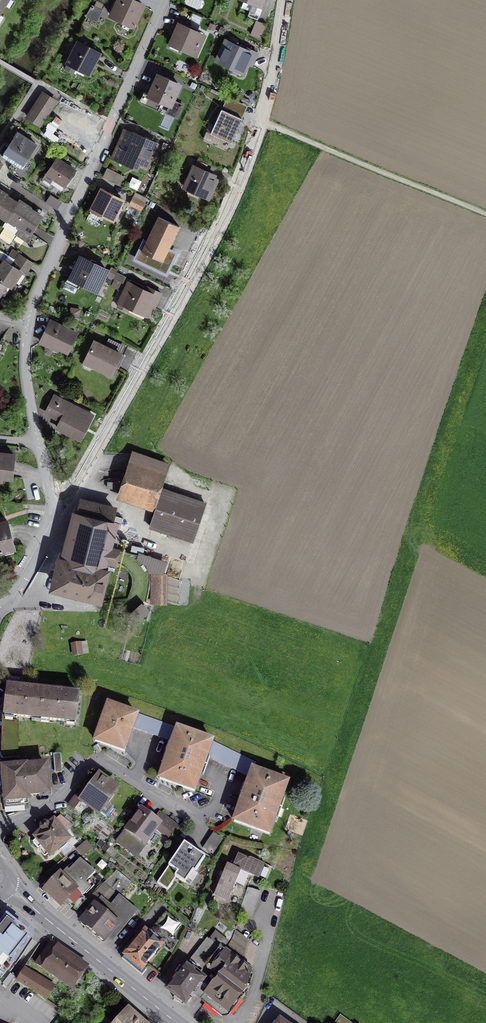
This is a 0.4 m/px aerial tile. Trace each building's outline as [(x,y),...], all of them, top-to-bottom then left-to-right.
[(111,15),(134,26),(144,5),(132,0),(118,0),(111,15)] [(253,3),(248,16),(258,20),(263,6),(261,6),(263,0),(245,0),(253,3)] [(92,6),(87,15),(95,20),(100,11),(92,6)] [(177,18),(173,28),(177,31),(170,47),(178,51),(180,47),(195,54),(203,35),(188,28),(190,24),(177,18)] [(243,49),(226,41),(217,60),(234,69),(233,72),(241,76),(243,73),(249,59),(253,61),(257,53),(244,47),(243,49)] [(99,53),(79,43),(66,68),(75,73),(78,68),(88,73),(99,53)] [(180,86),(158,76),(150,94),(144,92),(140,101),(158,109),(162,101),(171,105),(167,112),(175,115),(177,117),(182,105),(173,101),(180,86)] [(55,101),(44,93),(28,117),(40,124),(55,101)] [(228,97),(223,107),(230,110),(234,100),(228,97)] [(242,119),(221,109),(211,133),(231,142),(242,119)] [(37,145),(17,133),(2,156),(21,169),(37,145)] [(133,137),(123,133),(112,158),(126,164),(130,157),(147,164),(156,144),(134,135),(133,137)] [(75,171),(57,159),(47,174),(65,186),(75,171)] [(214,176),(194,167),(185,187),(205,196),(208,188),(213,190),(217,181),(212,179),(214,176)] [(124,179),(106,170),(103,176),(120,185),(124,179)] [(7,220),(18,203),(6,195),(7,194),(0,190),(0,215),(7,220)] [(122,200),(102,190),(92,209),(113,219),(122,200)] [(136,193),(130,204),(141,210),(147,199),(136,193)] [(18,203),(7,220),(3,226),(26,241),(42,217),(30,209),(30,208),(19,200),(18,203)] [(158,217),(137,260),(164,273),(169,263),(174,253),(168,250),(179,227),(158,217)] [(12,266),(20,271),(25,274),(32,263),(20,255),(12,266)] [(106,269),(81,257),(71,278),(97,290),(106,269)] [(0,267),(0,279),(6,283),(10,286),(20,271),(12,266),(4,261),(0,267)] [(122,286),(126,272),(110,267),(106,282),(122,286)] [(146,291),(129,283),(118,307),(127,311),(129,306),(146,315),(154,300),(157,302),(161,293),(148,287),(146,291)] [(81,309),(71,308),(70,315),(79,317),(81,309)] [(76,333),(51,321),(41,343),(50,347),(52,344),(67,351),(76,333)] [(109,349),(94,341),(86,359),(94,363),(93,365),(111,374),(117,362),(120,363),(124,355),(109,348),(109,349)] [(92,415),(54,396),(48,409),(63,416),(57,428),(80,439),(92,415)] [(0,453),(0,476),(11,477),(13,454),(0,453)] [(123,490),(154,500),(166,465),(135,454),(123,490)] [(205,503),(162,489),(150,527),(193,541),(205,503)] [(114,508),(83,500),(61,587),(92,594),(100,562),(104,563),(105,559),(114,561),(117,550),(104,547),(114,508)] [(0,522),(0,550),(14,546),(7,520),(0,522)] [(160,574),(152,573),(151,593),(160,594),(160,574)] [(148,612),(142,605),(128,617),(134,623),(148,612)] [(80,645),(72,646),(74,654),(81,653),(80,645)] [(20,715),(41,718),(44,691),(8,686),(4,714),(20,715)] [(44,691),(41,718),(76,722),(79,695),(44,691)] [(137,715),(108,705),(96,740),(124,751),(132,727),(137,715)] [(4,714),(4,758),(20,757),(20,715),(4,714)] [(137,715),(132,727),(173,742),(178,729),(178,728),(137,714),(137,715)] [(169,753),(203,765),(207,756),(212,741),(178,729),(173,742),(169,753)] [(256,762),(212,741),(207,756),(250,778),(253,770),(256,762)] [(61,753),(53,754),(54,771),(62,771),(61,753)] [(203,765),(169,753),(160,778),(195,790),(203,765)] [(25,766),(3,768),(6,806),(29,804),(28,795),(48,793),(46,765),(25,767),(25,766)] [(244,795),(278,807),(287,783),(253,770),(250,778),(244,795)] [(117,789),(99,776),(84,796),(80,793),(78,797),(76,796),(68,805),(79,813),(86,803),(106,818),(114,808),(106,803),(117,789)] [(269,833),(278,807),(244,795),(234,820),(269,833)] [(154,820),(142,810),(127,829),(126,829),(116,842),(147,866),(178,826),(159,812),(154,820)] [(73,826),(61,816),(55,821),(65,833),(73,826)] [(54,820),(32,838),(49,857),(70,839),(65,833),(55,821),(54,820)] [(223,839),(214,832),(203,848),(213,854),(223,839)] [(196,851),(184,843),(157,883),(168,890),(179,873),(189,881),(205,858),(196,851)] [(232,867),(226,864),(215,892),(229,898),(236,882),(243,885),(248,874),(255,876),(257,872),(259,873),(264,863),(252,858),(246,858),(238,855),(232,867)] [(95,872),(80,858),(63,877),(60,874),(45,890),(61,904),(65,899),(72,906),(89,888),(84,883),(95,872)] [(127,878),(117,870),(103,884),(114,893),(127,878)] [(246,894),(259,898),(261,892),(248,887),(246,894)] [(259,898),(246,894),(239,913),(252,917),(259,898)] [(136,911),(119,897),(111,906),(102,898),(82,922),(103,940),(107,935),(113,940),(136,911)] [(181,924),(168,913),(150,935),(145,931),(122,959),(142,975),(147,969),(144,967),(162,945),(171,952),(174,946),(175,947),(178,941),(172,936),(181,924)] [(14,961),(11,959),(14,955),(29,936),(25,933),(26,932),(7,916),(0,925),(0,978),(14,961)] [(195,956),(206,965),(220,948),(208,939),(195,956)] [(58,946),(51,941),(36,963),(43,968),(43,967),(54,974),(56,972),(73,984),(84,968),(56,948),(58,946)] [(220,947),(220,948),(206,965),(220,975),(206,993),(207,1001),(221,1011),(228,1010),(245,988),(250,970),(220,947)] [(204,978),(186,964),(167,988),(176,995),(173,998),(183,1005),(204,978)] [(51,987),(25,970),(18,981),(45,998),(51,987)] [(126,1013),(117,1022),(138,1022),(126,1013)]
